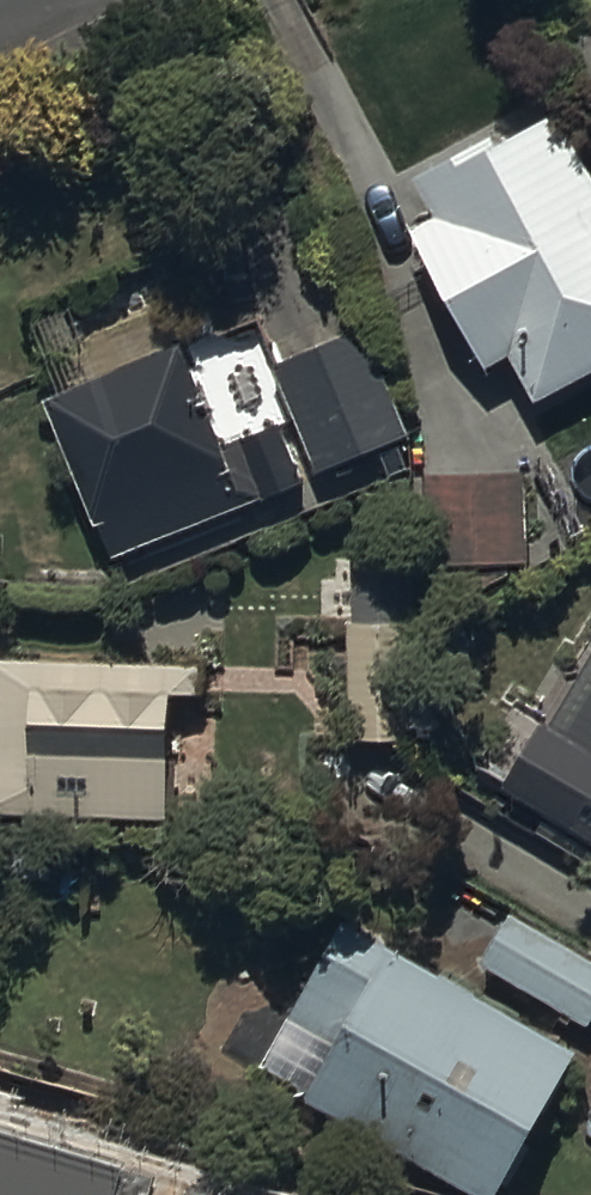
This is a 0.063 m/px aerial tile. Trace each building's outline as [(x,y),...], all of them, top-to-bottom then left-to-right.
[(417,248),(485,379),(512,366),(537,414),(590,386),(590,171),(568,126),(465,179),(458,167),(419,187),(429,207),(416,214),(430,241),(417,248)] [(366,336),(279,371),(323,481),(410,447),(366,336)] [(184,351),(47,406),(113,571),(305,494),(280,431),(225,453),(184,351)] [(529,570),(524,478),(443,482),(448,574),(529,570)] [(431,627),(351,628),(353,746),(433,745),(431,627)] [(202,675),(0,671),(0,824),(172,828),(174,704),(201,705),(202,675)] [(554,738),(542,731),(501,802),(590,854),(590,674),(554,738)] [(481,971),(588,1030),(590,1025),(590,965),(509,920),(481,971)] [(311,1112),(462,1194),(508,1194),(582,1059),(345,930),(294,1024),(293,1029),(342,1055),(311,1112)] [(224,1168),(209,1194),(273,1194),(224,1168)]
